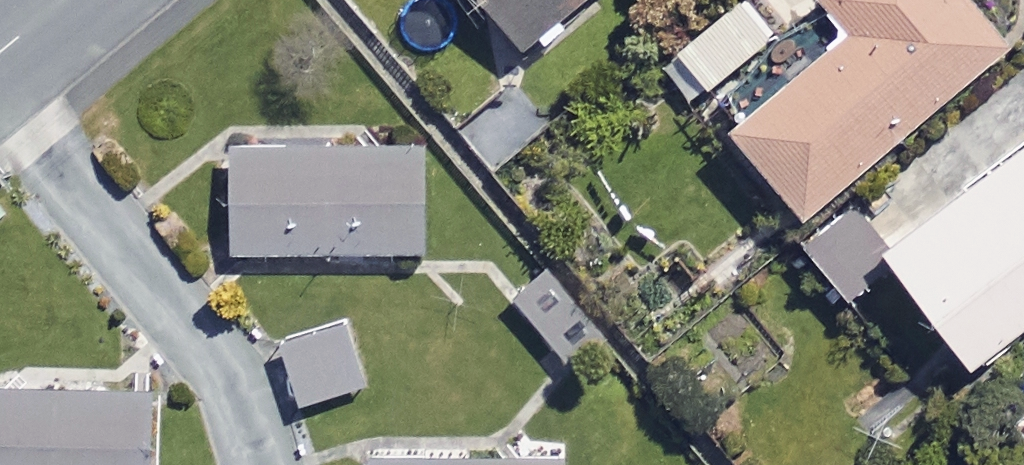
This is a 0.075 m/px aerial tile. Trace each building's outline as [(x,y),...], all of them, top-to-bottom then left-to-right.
[(520,41),(571,0),(486,0),(520,41)] [(768,34),(740,0),(730,0),(669,50),(701,89),(742,56),(768,34)] [(742,56),(762,80),(721,114),(798,207),(1003,39),(971,0),(824,0),(844,24),(818,45),(793,14),(768,34),(742,56)] [(891,232),(860,188),(793,237),(843,305),(897,265),(965,357),(1023,314),(1023,136),(891,232)] [(421,140),(228,141),(228,247),(422,246),(421,140)] [(606,338),(552,271),(516,300),(569,367),(606,338)] [(365,381),(347,318),(278,337),(296,400),(365,381)] [(0,383),(0,464),(140,464),(140,383),(0,383)]
